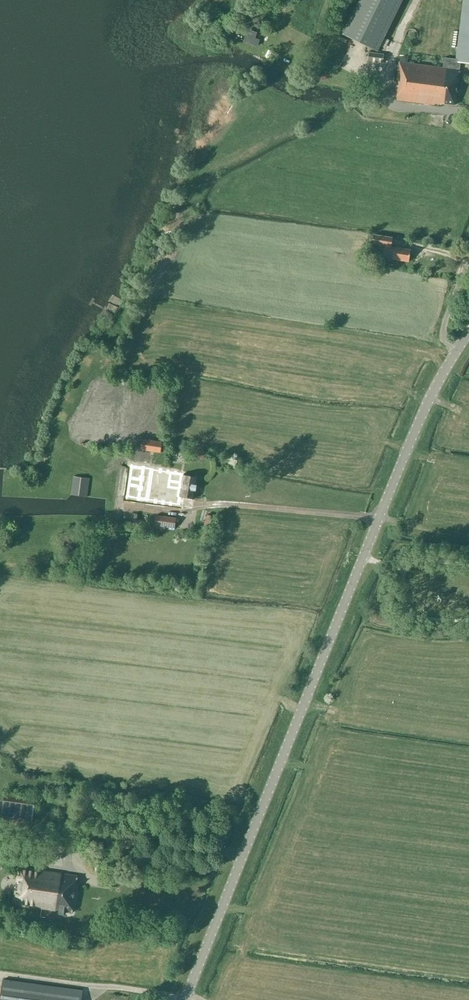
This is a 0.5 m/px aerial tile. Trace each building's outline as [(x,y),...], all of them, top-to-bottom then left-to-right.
[(342,34),(378,52),(404,0),(359,0),(342,34)] [(458,60),(444,58),(443,68),(399,62),(396,90),(398,90),(397,100),(434,105),(434,103),(442,104),(442,103),(455,105),(460,70),(459,70),(460,62),(468,64),(468,0),(465,0),(458,60)] [(341,47),(345,37),(330,31),(326,40),(341,47)] [(253,45),(256,38),(242,33),(239,39),(253,45)] [(368,61),(383,63),(384,54),(369,52),(368,61)] [(392,238),(379,236),(375,235),(373,244),(385,246),(383,257),(393,259),(409,262),(411,250),(395,247),(391,247),(392,238)] [(80,353),(77,362),(88,365),(90,356),(80,353)] [(67,382),(73,384),(76,375),(71,373),(67,382)] [(62,404),(66,394),(61,392),(57,401),(62,404)] [(58,421),(61,413),(55,410),(52,419),(58,421)] [(44,440),(49,442),(52,431),(47,430),(44,440)] [(144,440),(142,443),(141,449),(161,452),(162,442),(144,440)] [(181,496),(195,499),(198,478),(184,475),(184,474),(181,474),(181,473),(131,465),(126,497),(179,505),(181,496)] [(40,484),(43,474),(32,472),(30,482),(40,484)] [(88,496),(90,479),(73,477),(71,494),(88,496)] [(176,518),(155,515),(154,526),(175,529),(176,518)] [(69,549),(78,549),(78,537),(69,536),(69,549)] [(10,565),(11,554),(0,553),(0,559),(0,565),(10,565)] [(35,800),(4,796),(1,818),(32,822),(35,800)] [(64,851),(66,841),(52,837),(49,847),(64,851)] [(65,912),(72,913),(78,876),(48,871),(19,867),(13,904),(38,908),(56,910),(56,909),(59,909),(59,913),(65,914),(65,912)] [(82,990),(3,979),(0,999),(81,999),(82,990)]
